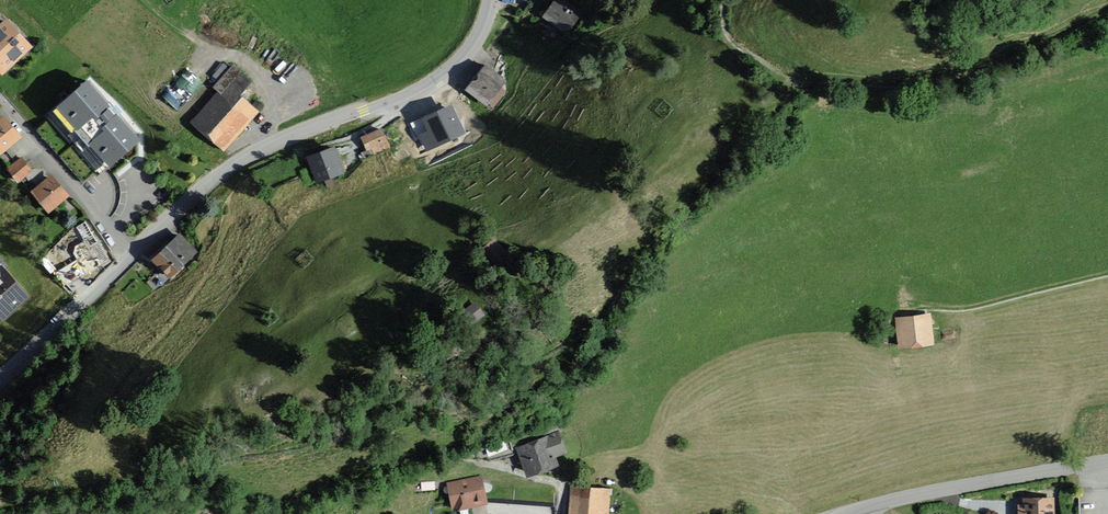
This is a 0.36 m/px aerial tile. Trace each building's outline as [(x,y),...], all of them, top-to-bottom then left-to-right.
[(560,0),(552,0),(541,19),(568,35),(581,13),(560,0)] [(9,17),(0,25),(0,71),(5,76),(36,48),(9,17)] [(507,81),(480,64),(464,90),(490,106),(492,103),(497,107),(509,89),(504,86),(507,81)] [(227,152),(263,110),(247,97),(258,84),(236,66),(216,90),(219,92),(193,123),(227,152)] [(187,70),(164,93),(178,107),(201,84),(187,70)] [(145,141),(93,80),(51,115),(103,177),(145,141)] [(452,104),(410,123),(423,152),(465,133),(452,104)] [(4,118),(0,122),(0,152),(2,154),(21,136),(4,118)] [(388,147),(378,129),(361,139),(372,156),(388,147)] [(340,172),(330,147),(304,158),(314,183),(340,172)] [(33,172),(21,159),(8,171),(20,184),(33,172)] [(71,199),(52,176),(31,193),(50,216),(71,199)] [(181,236),(154,263),(173,282),(200,254),(181,236)] [(109,267),(97,240),(79,248),(91,275),(109,267)] [(0,256),(0,320),(3,323),(35,294),(0,256)] [(935,347),(932,317),(897,321),(900,351),(935,347)] [(567,452),(560,432),(519,446),(529,475),(558,466),(555,456),(567,452)] [(488,504),(482,476),(445,484),(451,511),(488,504)] [(609,489),(572,487),(570,513),(608,513),(609,489)] [(1056,499),(1025,500),(1025,507),(1021,507),(1021,513),(1056,513),(1056,499)]
